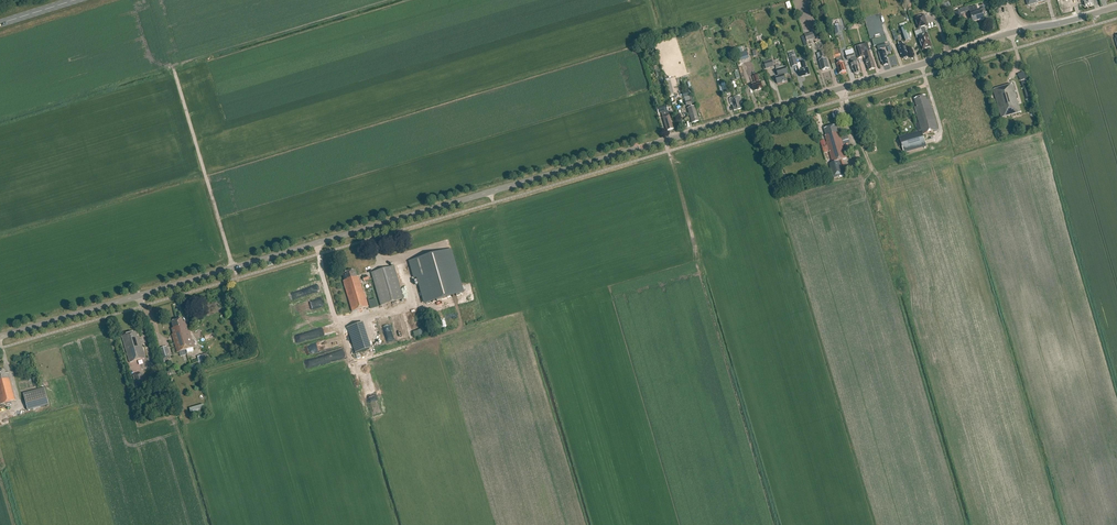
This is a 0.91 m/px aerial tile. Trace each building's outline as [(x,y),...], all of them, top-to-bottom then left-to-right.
[(985,20),(984,16),(987,15),(985,9),(978,11),(977,6),(969,8),(969,11),(973,23),(985,20)] [(954,12),(956,19),(962,17),(960,10),(954,12)] [(923,37),(919,38),(923,50),(932,47),(927,35),(926,31),(925,27),(927,26),(924,16),(915,19),(919,29),(920,28),(922,32),(923,37)] [(907,28),(901,30),(905,42),(911,40),(907,28)] [(807,42),(815,39),(813,32),(805,35),(807,42)] [(888,43),(886,36),(872,40),(874,47),(877,46),(878,50),(879,50),(880,53),(879,54),(882,62),(884,66),(888,65),(887,59),(888,59),(885,52),(883,52),(882,49),(886,48),(885,44),(888,43)] [(908,58),(907,53),(908,53),(905,45),(903,46),(902,42),(898,43),(900,47),(898,47),(901,55),(902,55),(903,60),(904,59),(905,60),(907,59),(908,58)] [(737,49),(739,55),(737,56),(738,61),(749,59),(747,53),(745,53),(743,47),(737,49)] [(870,52),(864,53),(864,50),(862,51),(861,47),(855,48),(858,58),(864,57),(865,61),(867,66),(869,71),(875,69),(872,59),(870,52)] [(826,60),(824,52),(819,53),(822,61),(819,62),(822,71),(829,69),(826,59),(826,60)] [(789,58),(792,67),(798,66),(795,56),(789,58)] [(843,64),(841,59),(837,60),(838,65),(836,66),(837,69),(838,69),(840,75),(846,72),(843,63),(843,64)] [(858,73),(859,73),(858,69),(859,69),(856,59),(852,61),(852,64),(851,64),(852,69),(853,69),(855,74),(856,74),(856,75),(858,74),(858,73)] [(771,60),(764,62),(766,69),(773,67),(771,60)] [(805,62),(800,63),(802,70),(799,71),(801,77),(810,75),(808,68),(807,69),(805,62)] [(784,75),(788,74),(786,67),(776,70),(778,77),(776,78),(777,84),(786,82),(784,75)] [(760,82),(758,75),(753,77),(755,84),(752,85),(754,91),(763,89),(761,82),(760,82)] [(665,83),(669,95),(674,94),(670,81),(665,83)] [(1020,113),(1012,85),(993,91),(1001,118),(1020,113)] [(682,93),(686,106),(692,104),(688,91),(682,93)] [(742,103),(740,96),(730,100),(731,105),(732,105),(734,111),(742,109),(741,104),(742,103)] [(924,135),(938,131),(929,100),(927,101),(926,96),(915,100),(917,107),(915,108),(917,115),(921,131),(899,138),(904,153),(926,147),(923,137),(925,137),(924,135)] [(668,111),(666,106),(656,109),(658,114),(662,113),(663,117),(662,117),(666,131),(673,130),(669,115),(668,116),(667,112),(668,111)] [(695,111),(694,107),(693,107),(692,107),(688,109),(692,123),(698,122),(697,118),(695,111)] [(837,133),(835,126),(825,129),(827,136),(825,136),(827,143),(825,143),(821,144),(822,147),(827,145),(833,163),(829,164),(834,178),(844,175),(840,161),(847,159),(840,134),(837,133)] [(449,250),(411,261),(416,279),(424,305),(428,304),(428,303),(429,303),(430,303),(464,293),(451,250),(451,249),(449,250)] [(394,267),(371,273),(381,306),(403,299),(394,267)] [(364,308),(369,307),(368,305),(364,293),(360,281),(359,282),(358,277),(357,277),(355,271),(343,274),(345,281),(343,281),(352,312),(364,308)] [(378,307),(375,299),(368,301),(369,304),(370,309),(376,307),(378,307)] [(186,350),(187,353),(194,350),(193,348),(194,348),(186,322),(183,323),(182,319),(177,321),(179,328),(186,350)] [(177,353),(186,350),(179,328),(177,321),(172,322),(174,329),(172,329),(173,334),(172,335),(175,345),(177,353)] [(347,328),(355,354),(372,349),(363,323),(347,328)] [(424,327),(414,331),(416,337),(426,333),(424,327)] [(138,339),(136,333),(122,337),(130,363),(146,359),(141,343),(140,343),(139,339),(138,339)] [(166,347),(160,349),(163,360),(170,358),(166,347)] [(4,371),(0,372),(0,403),(0,405),(16,401),(9,373),(5,374),(4,371)] [(133,376),(137,388),(146,385),(142,373),(133,376)] [(44,388),(23,394),(27,411),(49,405),(44,388)] [(203,405),(189,409),(191,417),(205,413),(203,405)]
